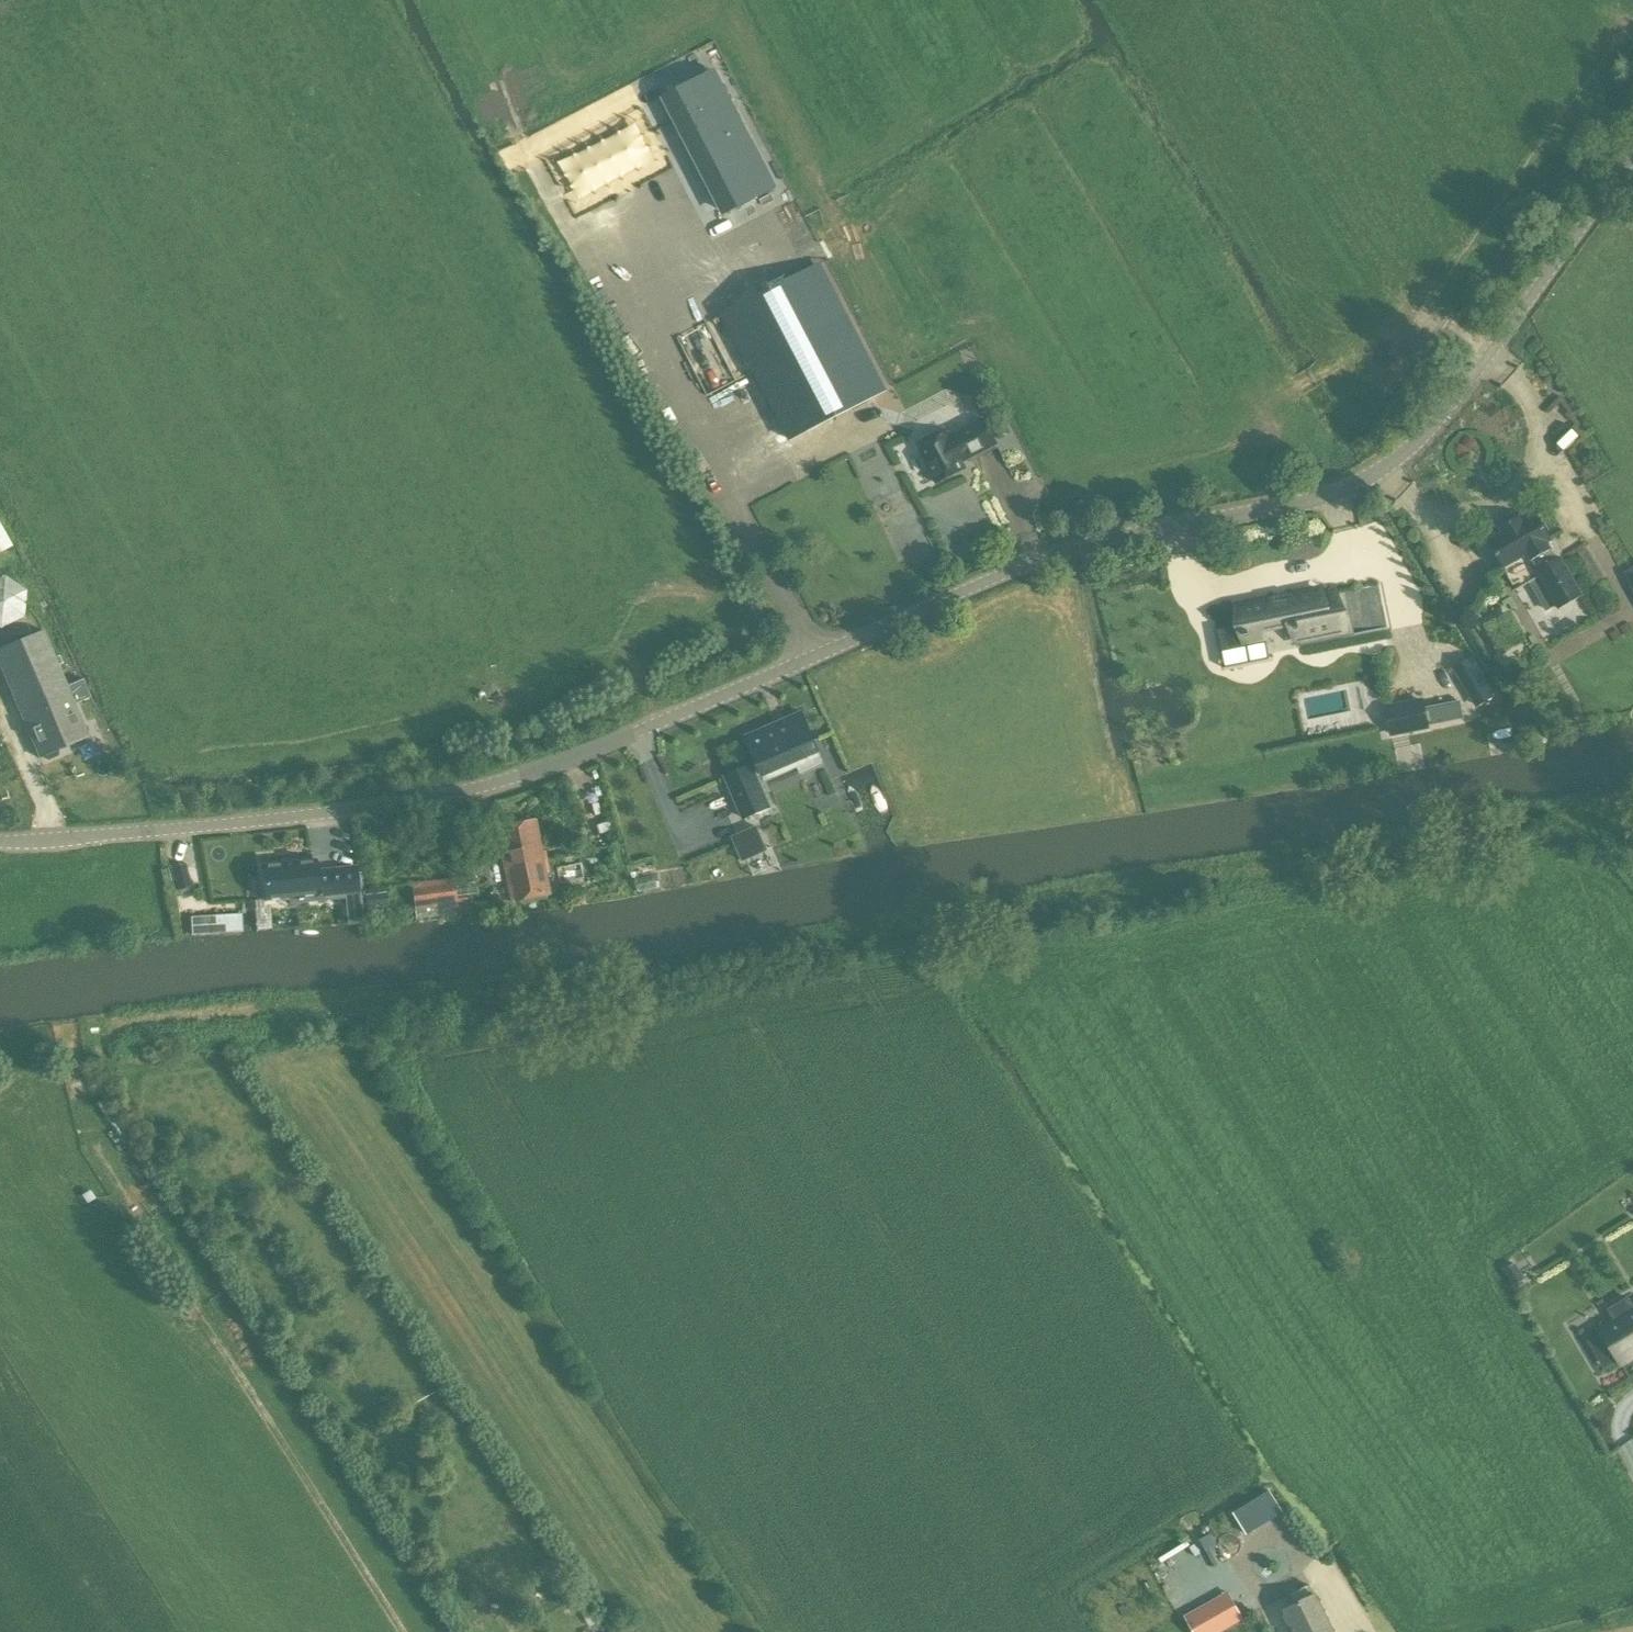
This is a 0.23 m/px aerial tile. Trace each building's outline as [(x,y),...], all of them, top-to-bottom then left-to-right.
[(703,76),(666,95),(727,213),(776,188),(722,84),(714,70),(703,76)] [(883,393),(817,266),(726,313),(792,440),(883,393)] [(964,462),(999,444),(986,420),(951,437),(949,432),(944,435),(942,432),(938,431),(924,438),(923,442),(925,445),(919,447),(938,483),(967,468),(964,462)] [(5,501),(0,504),(0,557),(28,541),(5,501)] [(1504,532),(1489,541),(1505,568),(1517,589),(1531,580),(1548,609),(1558,604),(1561,609),(1584,596),(1561,557),(1558,559),(1548,542),(1553,540),(1538,513),(1523,521),(1520,516),(1501,527),(1504,532)] [(1241,624),(1227,627),(1227,629),(1231,648),(1245,645),(1254,643),(1266,640),(1264,630),(1270,628),(1293,624),(1296,641),(1298,641),(1315,638),(1342,632),(1344,632),(1343,629),(1336,594),(1336,593),(1335,593),(1320,596),(1319,589),(1305,592),(1292,595),(1292,594),(1288,594),(1288,595),(1273,598),(1272,597),(1269,598),(1269,600),(1238,606),(1238,608),(1240,617),(1241,624)] [(82,679),(67,686),(43,631),(0,650),(0,664),(41,758),(44,756),(48,759),(57,755),(58,750),(89,736),(75,704),(91,697),(83,679),(82,679)] [(1471,660),(1455,669),(1476,706),(1492,696),(1471,660)] [(1391,707),(1386,708),(1388,718),(1391,734),(1428,727),(1427,725),(1463,718),(1460,701),(1429,708),(1424,709),(1422,701),(1418,702),(1391,707)] [(725,776),(743,818),(769,807),(757,779),(763,776),(765,781),(798,767),(801,774),(824,764),(802,713),(746,737),(758,765),(752,767),(751,765),(725,776)] [(514,899),(548,893),(535,821),(501,827),(514,899)] [(757,827),(733,838),(743,861),(767,851),(757,827)] [(316,860),(264,865),(267,899),(319,894),(320,901),(334,899),(347,898),(360,897),(358,869),(317,873),(316,860)] [(194,888),(187,864),(174,867),(181,892),(194,888)] [(453,879),(412,885),(416,911),(417,920),(436,917),(468,913),(466,895),(456,896),(453,879)] [(241,914),(189,915),(189,932),(241,932),(241,914)] [(1513,1286),(1524,1279),(1515,1264),(1504,1271),(1513,1286)] [(1602,1333),(1619,1362),(1620,1364),(1632,1356),(1632,1306),(1628,1298),(1608,1310),(1615,1321),(1600,1330),(1602,1333)] [(1317,1595),(1316,1596),(1310,1585),(1293,1593),(1298,1604),(1286,1610),(1297,1631),(1336,1631),(1317,1595)] [(1243,1619),(1228,1593),(1185,1617),(1194,1631),(1220,1631),(1243,1619)]
